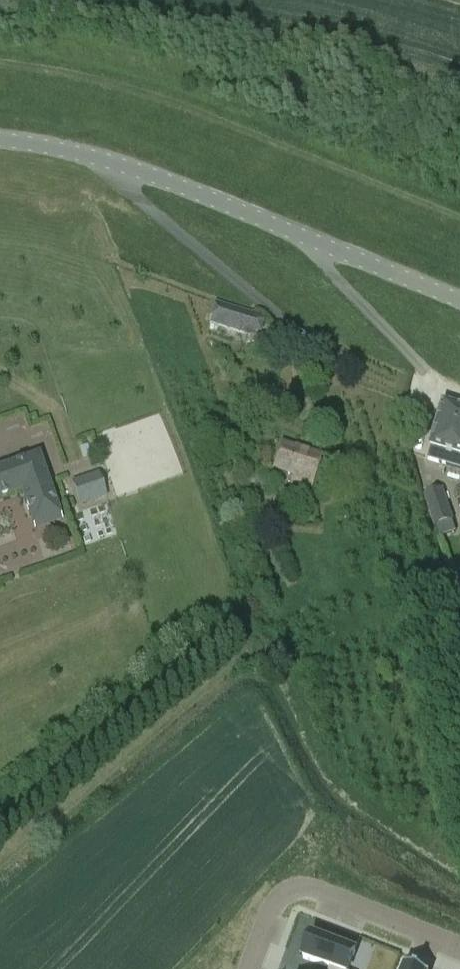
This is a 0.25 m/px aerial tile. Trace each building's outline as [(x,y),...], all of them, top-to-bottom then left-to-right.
[(211,318),(211,319),(210,324),(209,325),(251,337),(253,331),(257,321),(256,320),(257,315),(217,302),(215,307),(214,308),(211,318)] [(431,447),(432,447),(428,460),(459,469),(459,408),(443,403),(431,447)] [(321,457),(283,445),(281,453),(277,462),(275,469),(295,475),(293,482),(311,487),(316,473),(318,465),(321,457)] [(20,496),(33,532),(61,522),(38,457),(0,470),(0,503),(20,496)] [(96,475),(72,484),(81,508),(105,500),(96,475)] [(443,489),(425,495),(436,527),(437,527),(440,537),(457,531),(453,521),(454,521),(443,489)] [(303,954),(305,955),(303,959),(330,968),(349,968),(355,953),(351,951),(351,949),(337,944),(337,946),(312,936),(310,941),(308,940),(303,954)]
